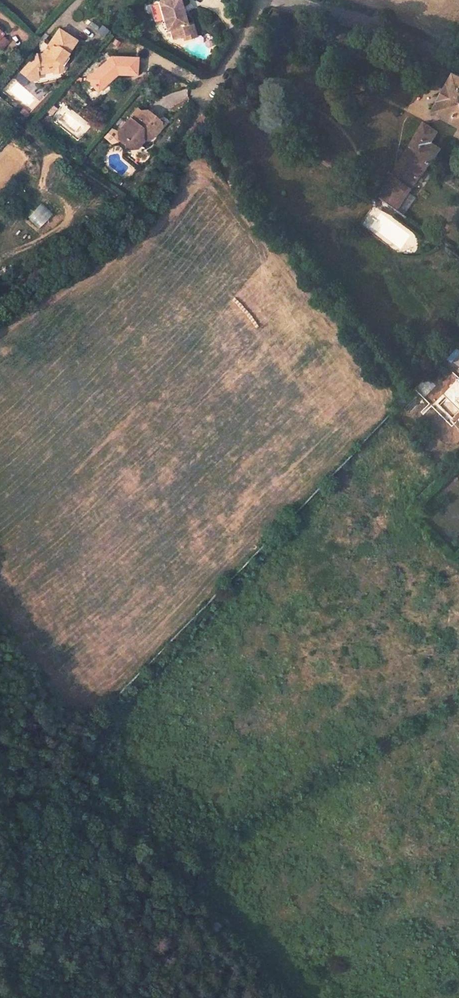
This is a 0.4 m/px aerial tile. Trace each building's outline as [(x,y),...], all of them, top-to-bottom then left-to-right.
[(167,32),(171,30),(174,38),(181,36),(194,33),(191,23),(190,22),(186,24),(179,0),(162,0),(160,2),(158,3),(167,32)] [(102,24),(97,31),(105,36),(110,29),(102,24)] [(4,36),(0,33),(0,49),(3,52),(10,44),(3,38),(4,36)] [(50,52),(47,60),(46,61),(34,64),(19,81),(28,89),(36,89),(35,74),(37,74),(44,71),(45,74),(52,73),(58,66),(61,68),(69,61),(67,57),(74,44),(56,35),(47,51),(50,52)] [(110,75),(136,76),(136,59),(112,58),(88,80),(97,91),(108,80),(107,79),(110,75)] [(53,76),(62,73),(61,68),(58,66),(52,73),(53,76)] [(455,73),(433,111),(458,126),(458,75),(455,73)] [(138,137),(141,137),(142,138),(150,137),(158,127),(157,121),(145,111),(140,111),(132,121),(129,118),(117,132),(118,140),(127,148),(133,147),(138,142),(138,137)] [(437,132),(425,124),(424,125),(378,197),(395,209),(407,192),(440,148),(431,142),(437,132)] [(416,198),(407,192),(395,209),(403,215),(416,198)] [(39,228),(53,214),(42,203),(27,217),(39,228)] [(30,878),(26,871),(19,875),(22,882),(30,878)]
